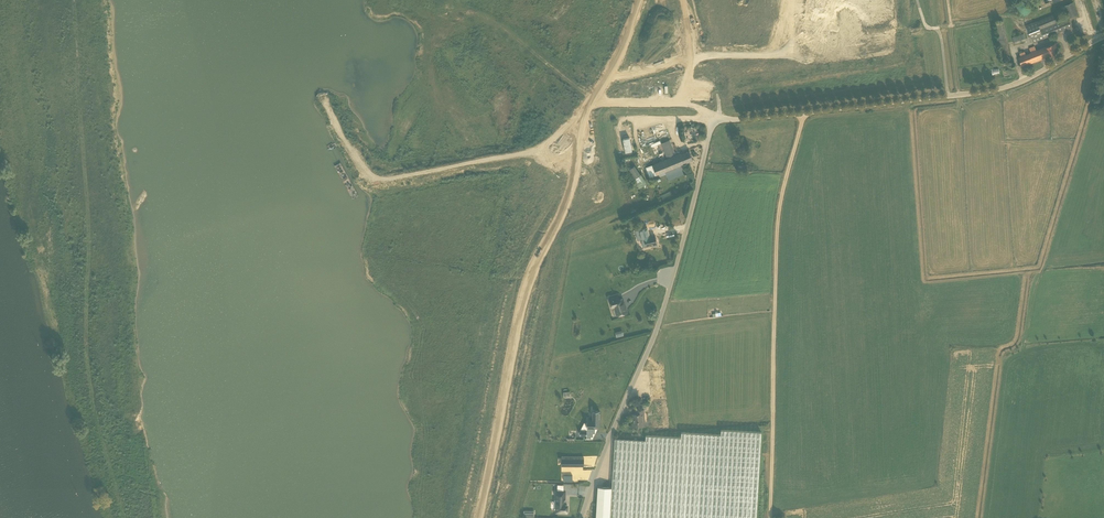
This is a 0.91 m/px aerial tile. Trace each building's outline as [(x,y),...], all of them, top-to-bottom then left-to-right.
[(1055,13),(1025,25),(1032,43),(1063,30),(1064,33),(1072,29),(1068,19),(1078,15),(1073,2),(1063,6),(1067,15),(1057,19),(1055,13)] [(1010,54),(1004,21),(997,23),(1003,55),(1010,54)] [(1024,34),(1012,37),(1014,44),(1026,41),(1024,34)] [(1021,56),(1018,58),(1022,67),(1050,55),(1050,56),(1056,53),(1054,48),(1057,47),(1055,43),(1046,47),(1036,50),(1034,46),(1029,48),(1031,53),(1026,55),(1024,51),(1020,53),(1021,56)] [(625,152),(632,151),(630,137),(623,138),(625,152)] [(681,153),(677,155),(676,155),(669,140),(661,143),(668,159),(646,167),(650,177),(693,160),(689,151),(681,154),(681,153)] [(636,165),(630,169),(642,187),(648,183),(636,165)] [(647,248),(652,247),(658,245),(655,235),(650,236),(649,237),(648,236),(647,233),(640,235),(641,242),(644,241),(645,242),(647,248)] [(616,296),(609,298),(611,304),(614,304),(617,315),(626,313),(622,299),(617,300),(616,296)] [(633,418),(634,426),(648,425),(647,413),(644,413),(644,409),(636,410),(636,414),(632,414),(632,418),(633,418)] [(587,432),(596,432),(597,429),(597,428),(599,428),(600,411),(593,411),(593,421),(587,421),(587,422),(587,430),(580,430),(580,435),(587,435),(587,432)] [(761,433),(721,430),(721,435),(682,433),(681,438),(646,436),(646,441),(615,439),(612,488),(597,487),(595,517),(757,517),(761,433)] [(556,510),(556,512),(567,512),(567,505),(564,505),(565,491),(557,491),(557,501),(556,501),(556,510)]
